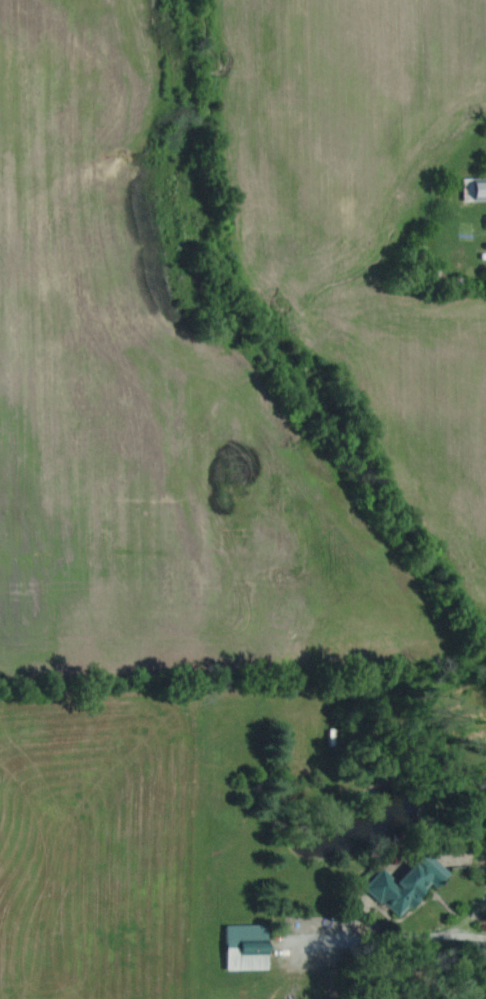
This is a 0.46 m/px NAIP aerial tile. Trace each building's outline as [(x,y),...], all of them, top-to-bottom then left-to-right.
[(368,886),(402,916),(413,904),(415,906),(436,884),(440,888),(454,872),(430,850),(401,881),(386,867),(368,886)] [(230,968),(273,968),(273,923),(231,923),(230,968)]
